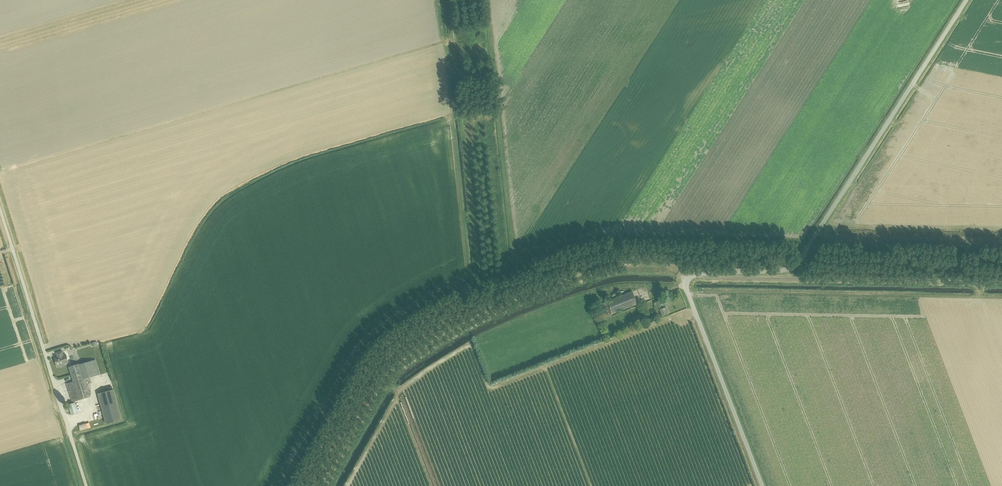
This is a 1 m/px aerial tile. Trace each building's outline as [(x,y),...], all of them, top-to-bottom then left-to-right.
[(637,304),(632,291),(600,304),(605,317),(608,316),(637,304)] [(661,300),(656,302),(654,303),(656,307),(654,307),(656,311),(659,310),(661,316),(669,313),(666,307),(664,307),(661,300)] [(635,321),(643,318),(641,314),(634,317),(629,319),(631,322),(632,324),(633,328),(636,327),(634,324),(636,323),(635,321)] [(64,364),(68,362),(66,354),(64,355),(62,351),(56,353),(58,358),(55,359),(56,365),(64,363),(64,364)] [(90,378),(100,374),(96,359),(80,364),(69,367),(73,381),(66,383),(72,402),(90,397),(86,385),(91,383),(90,378)] [(114,389),(98,394),(107,423),(122,418),(114,389)] [(75,402),(68,404),(71,414),(78,412),(80,412),(79,408),(77,409),(75,402)]
